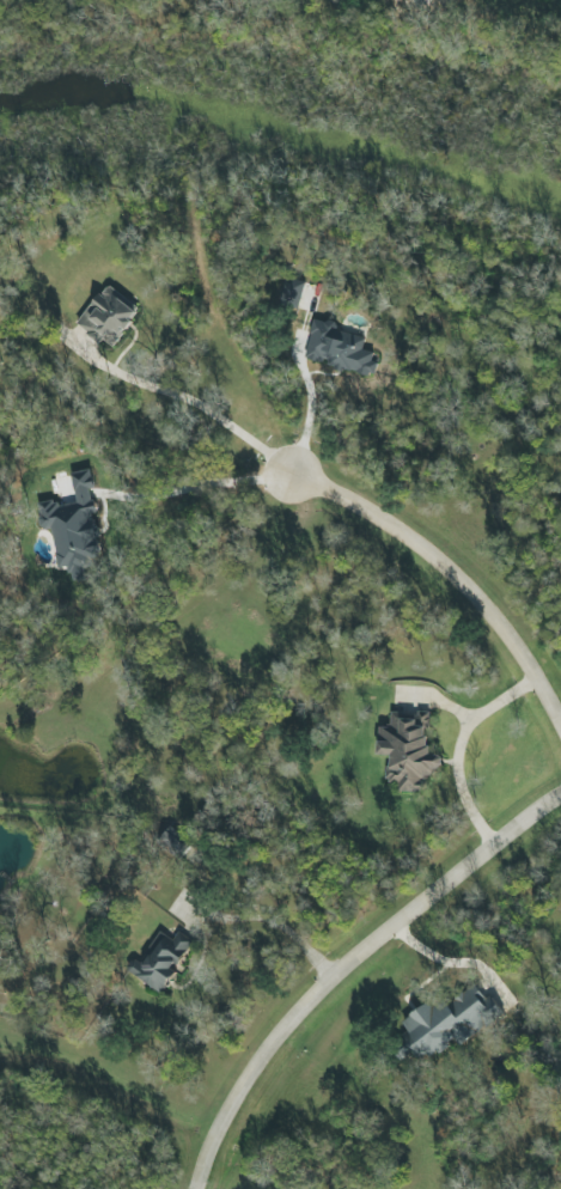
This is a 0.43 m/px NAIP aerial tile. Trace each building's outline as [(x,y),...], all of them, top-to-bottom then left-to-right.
[(139,312),(105,286),(76,325),(100,344),(102,341),(111,348),(139,312)] [(303,358),(373,378),(377,364),(371,362),(373,353),(361,349),(364,339),(333,330),(335,325),(315,319),(303,358)] [(390,713),(390,727),(377,728),(378,756),(389,756),(390,783),(398,783),(398,793),(423,792),(422,778),(440,777),(439,756),(429,756),(427,712),(416,712),(417,718),(405,718),(404,712),(390,713)] [(161,995),(194,945),(175,933),(171,939),(160,932),(139,964),(133,960),(126,971),(161,995)] [(459,1047),(501,1016),(478,984),(447,1006),(442,1000),(432,1007),(429,1003),(403,1022),(409,1030),(401,1037),(416,1058),(426,1051),(430,1058),(455,1040),(459,1047)]
